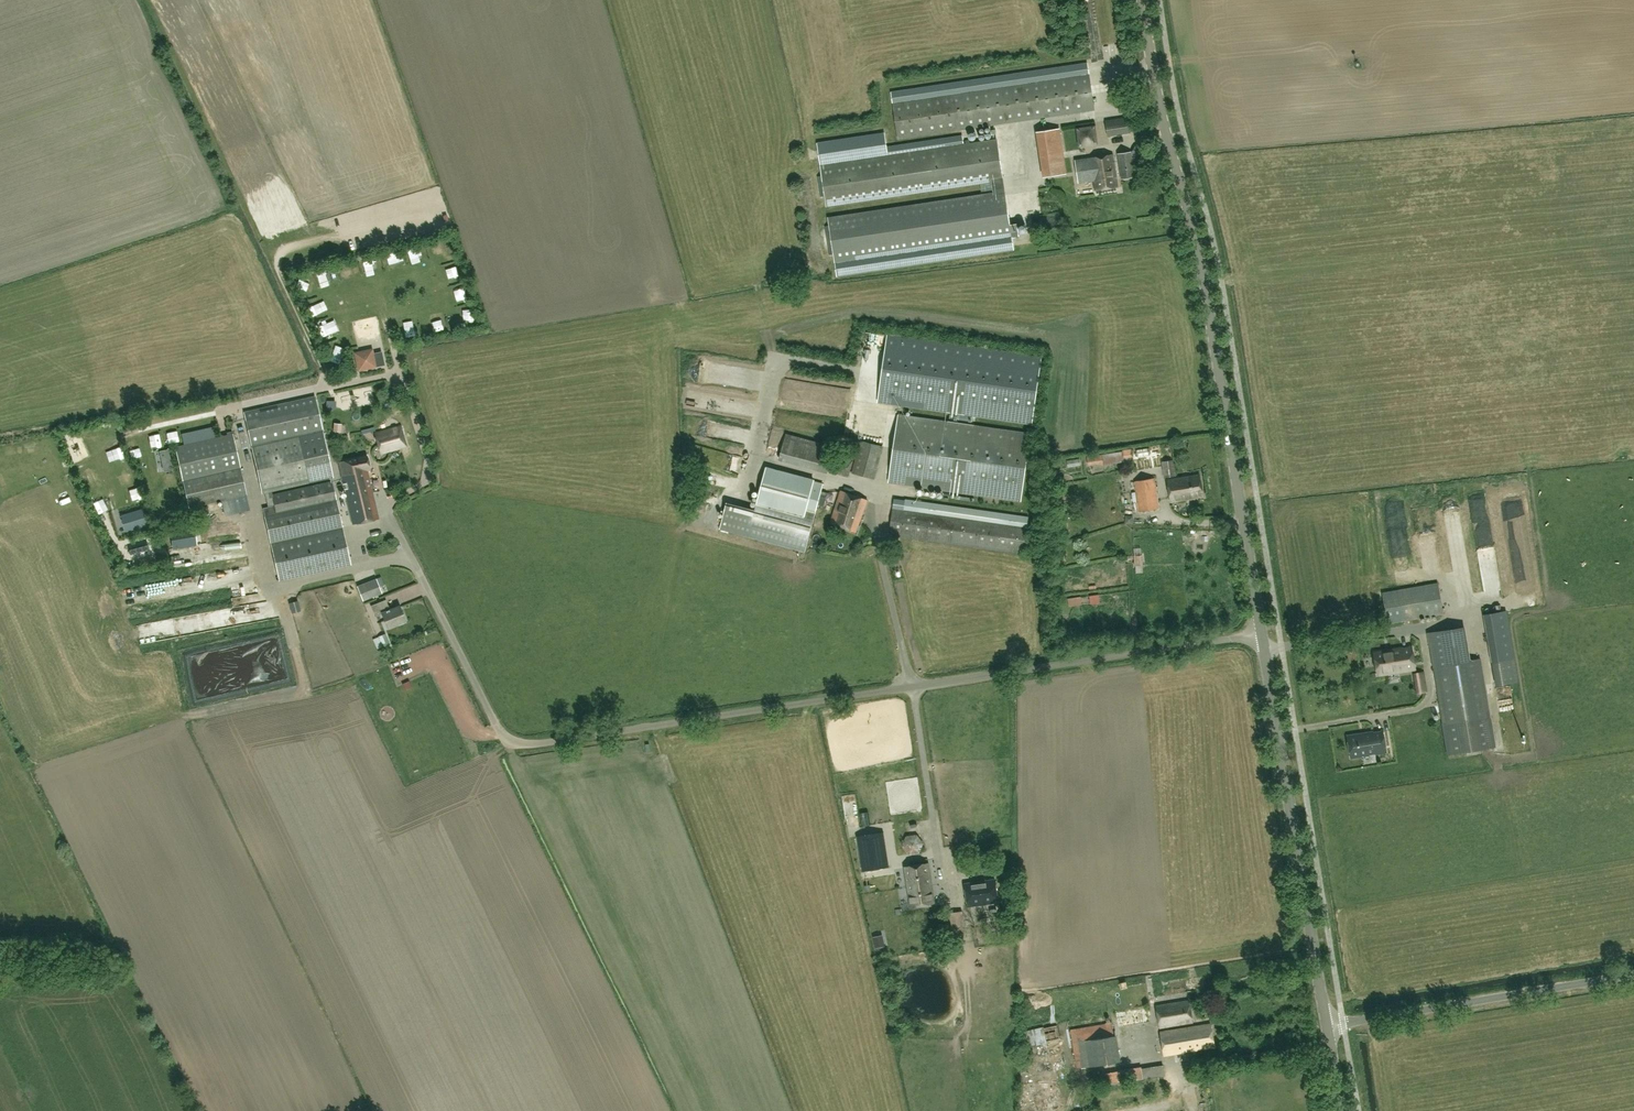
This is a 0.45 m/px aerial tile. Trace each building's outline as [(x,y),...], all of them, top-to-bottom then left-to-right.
[(1111,9),(1115,17),(1122,14),(1117,5),(1111,9)] [(1094,110),(1089,74),(1087,64),(891,93),(898,139),(1094,110)] [(1127,117),(1106,121),(1108,136),(1130,132),(1127,117)] [(1068,125),(1073,144),(1080,142),(1080,141),(1100,137),(1097,123),(1075,128),(1074,124),(1068,125)] [(1059,127),(1038,130),(1044,175),(1066,172),(1059,127)] [(997,140),(964,144),(963,137),(887,148),(885,134),(818,144),(821,166),(827,207),(980,184),(981,191),(992,190),(992,192),(828,217),(837,275),(1014,249),(1012,236),(1019,235),(1017,224),(1010,225),(997,140)] [(1135,145),(1132,152),(1132,154),(1138,157),(1142,149),(1135,145)] [(1131,151),(1117,153),(1121,179),(1135,176),(1132,154),(1132,152),(1131,151)] [(1095,191),(1118,188),(1113,154),(1090,157),(1090,158),(1075,160),(1079,182),(1078,175),(1092,173),(1095,191)] [(1060,178),(1065,187),(1073,183),(1069,173),(1060,178)] [(428,247),(431,258),(442,254),(438,244),(428,247)] [(416,249),(406,251),(410,263),(419,260),(416,249)] [(394,253),(385,253),(385,265),(394,264),(394,253)] [(441,270),(444,280),(456,276),(453,266),(441,270)] [(299,290),(303,280),(297,278),(293,288),(299,290)] [(452,302),(463,301),(461,289),(451,291),(452,302)] [(307,318),(320,314),(316,301),(303,305),(307,318)] [(463,327),(472,316),(462,309),(454,320),(463,327)] [(318,338),(329,333),(324,323),(314,328),(318,338)] [(400,327),(401,338),(411,337),(410,326),(400,327)] [(878,401),(1032,423),(1041,357),(888,335),(878,401)] [(381,352),(372,354),(372,350),(355,353),(358,370),(384,365),(381,352)] [(338,351),(329,353),(331,364),(340,363),(338,351)] [(744,394),(752,390),(749,383),(740,387),(744,394)] [(265,495),(272,493),(271,491),(333,477),(315,396),(244,412),(262,494),(265,493),(265,495)] [(889,481),(1021,500),(1030,434),(899,415),(889,481)] [(211,422),(199,425),(202,436),(214,433),(211,422)] [(334,423),(333,431),(341,432),(342,424),(334,423)] [(407,447),(401,426),(375,433),(380,453),(407,447)] [(180,431),(184,439),(192,435),(189,427),(180,431)] [(174,439),(170,430),(162,434),(165,442),(174,439)] [(247,494),(233,433),(175,447),(189,507),(247,494)] [(766,439),(775,442),(777,436),(768,433),(766,439)] [(783,434),(777,461),(804,467),(805,462),(822,466),(827,444),(783,434)] [(860,441),(852,473),(874,478),(882,446),(860,441)] [(1131,448),(1122,449),(1123,458),(1132,457),(1131,448)] [(172,469),(168,450),(160,451),(164,471),(172,469)] [(1102,454),(1087,456),(1088,465),(1103,463),(1102,454)] [(367,471),(370,470),(366,455),(337,463),(353,525),(379,518),(367,471)] [(1173,459),(1161,462),(1164,478),(1176,476),(1173,459)] [(1059,484),(1057,461),(1049,462),(1051,484),(1059,484)] [(767,467),(748,536),(805,551),(823,484),(814,481),(814,480),(767,467)] [(1203,496),(1199,474),(1167,480),(1171,501),(1203,496)] [(1159,508),(1154,478),(1134,481),(1139,511),(1159,508)] [(272,493),(265,495),(268,508),(263,509),(280,581),(351,564),(339,513),(331,481),(272,495),(272,493)] [(175,483),(164,484),(165,493),(176,492),(175,483)] [(146,501),(159,498),(156,487),(144,489),(146,501)] [(857,531),(866,498),(840,491),(831,524),(857,531)] [(1068,536),(1063,492),(1058,492),(1063,537),(1068,536)] [(167,500),(169,511),(180,509),(177,497),(167,500)] [(163,500),(148,505),(151,516),(167,511),(163,500)] [(893,507),(889,534),(1023,554),(1029,518),(905,500),(904,509),(893,507)] [(146,524),(141,510),(122,516),(125,525),(130,523),(131,529),(146,524)] [(166,515),(154,518),(156,525),(168,521),(166,515)] [(196,545),(193,526),(171,530),(174,548),(196,545)] [(152,554),(148,539),(128,545),(131,554),(136,553),(138,558),(152,554)] [(1134,555),(1135,566),(1143,565),(1142,554),(1134,555)] [(173,575),(174,590),(214,587),(213,572),(173,575)] [(376,578),(357,585),(363,601),(382,593),(376,578)] [(1438,583),(1382,591),(1387,622),(1443,614),(1438,583)] [(1098,594),(1089,595),(1091,603),(1100,602),(1098,594)] [(297,600),(289,602),(291,613),(300,611),(297,600)] [(381,613),(387,629),(406,621),(399,605),(389,609),(385,600),(371,605),(375,616),(381,613)] [(249,604),(207,612),(209,627),(252,620),(249,604)] [(1519,682),(1514,658),(1506,610),(1484,614),(1492,662),(1496,685),(1519,682)] [(1480,659),(1455,663),(1450,629),(1428,633),(1433,666),(1447,754),(1494,746),(1480,659)] [(385,634),(377,636),(381,647),(390,644),(385,634)] [(1415,669),(1411,646),(1411,648),(1402,649),(1402,648),(1391,649),(1391,651),(1385,652),(1385,650),(1374,652),(1378,675),(1388,673),(1388,672),(1395,671),(1395,672),(1415,669)] [(1358,734),(1348,736),(1351,758),(1362,756),(1361,755),(1376,752),(1376,754),(1386,752),(1383,730),(1382,730),(1382,731),(1373,733),(1373,731),(1365,733),(1365,734),(1358,735),(1358,734)] [(885,867),(880,832),(860,836),(865,870),(885,867)] [(919,853),(923,842),(915,835),(905,837),(902,847),(909,854),(919,853)] [(934,902),(929,862),(906,865),(912,905),(934,902)] [(995,880),(964,884),(967,907),(998,903),(995,880)] [(964,925),(951,927),(952,940),(966,938),(965,925),(964,925)] [(1178,986),(1178,977),(1161,978),(1162,987),(1178,986)] [(1156,1006),(1160,1028),(1192,1022),(1189,1000),(1156,1006)] [(1117,1034),(1114,1035),(1111,1022),(1069,1029),(1075,1069),(1121,1064),(1117,1034)] [(1022,1030),(1025,1046),(1055,1041),(1053,1024),(1022,1030)] [(1210,1024),(1161,1032),(1164,1055),(1214,1047),(1210,1024)] [(1060,1077),(1061,1063),(1049,1063),(1049,1076),(1060,1077)] [(1126,1068),(1100,1074),(1102,1087),(1129,1082),(1129,1083),(1143,1080),(1143,1079),(1164,1075),(1162,1065),(1141,1068),(1126,1070),(1126,1068)] [(1057,1080),(1018,1083),(1021,1110),(1060,1110),(1057,1080)]
